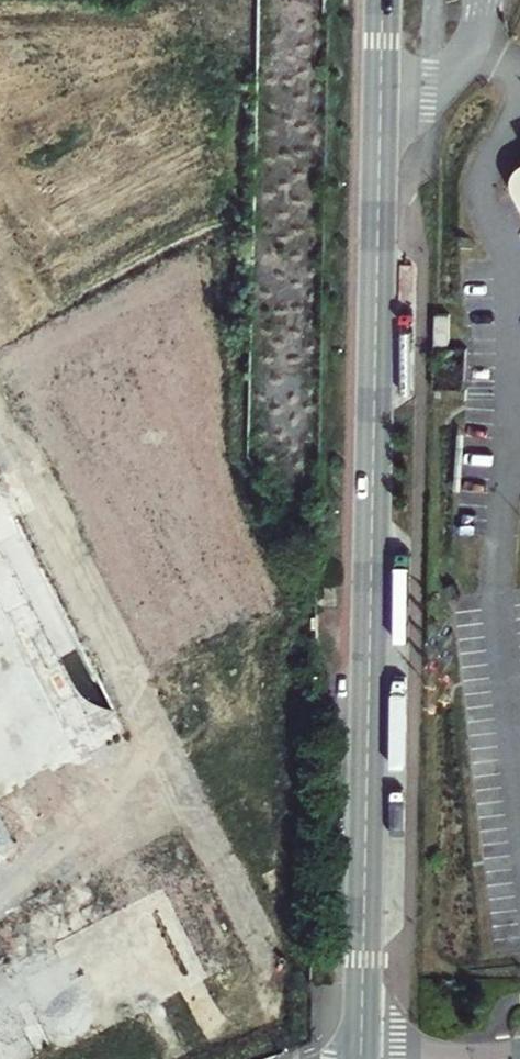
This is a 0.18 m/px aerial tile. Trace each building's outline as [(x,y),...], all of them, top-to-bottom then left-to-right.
[(443,344),(456,344),(457,315),(443,315),(443,344)]
